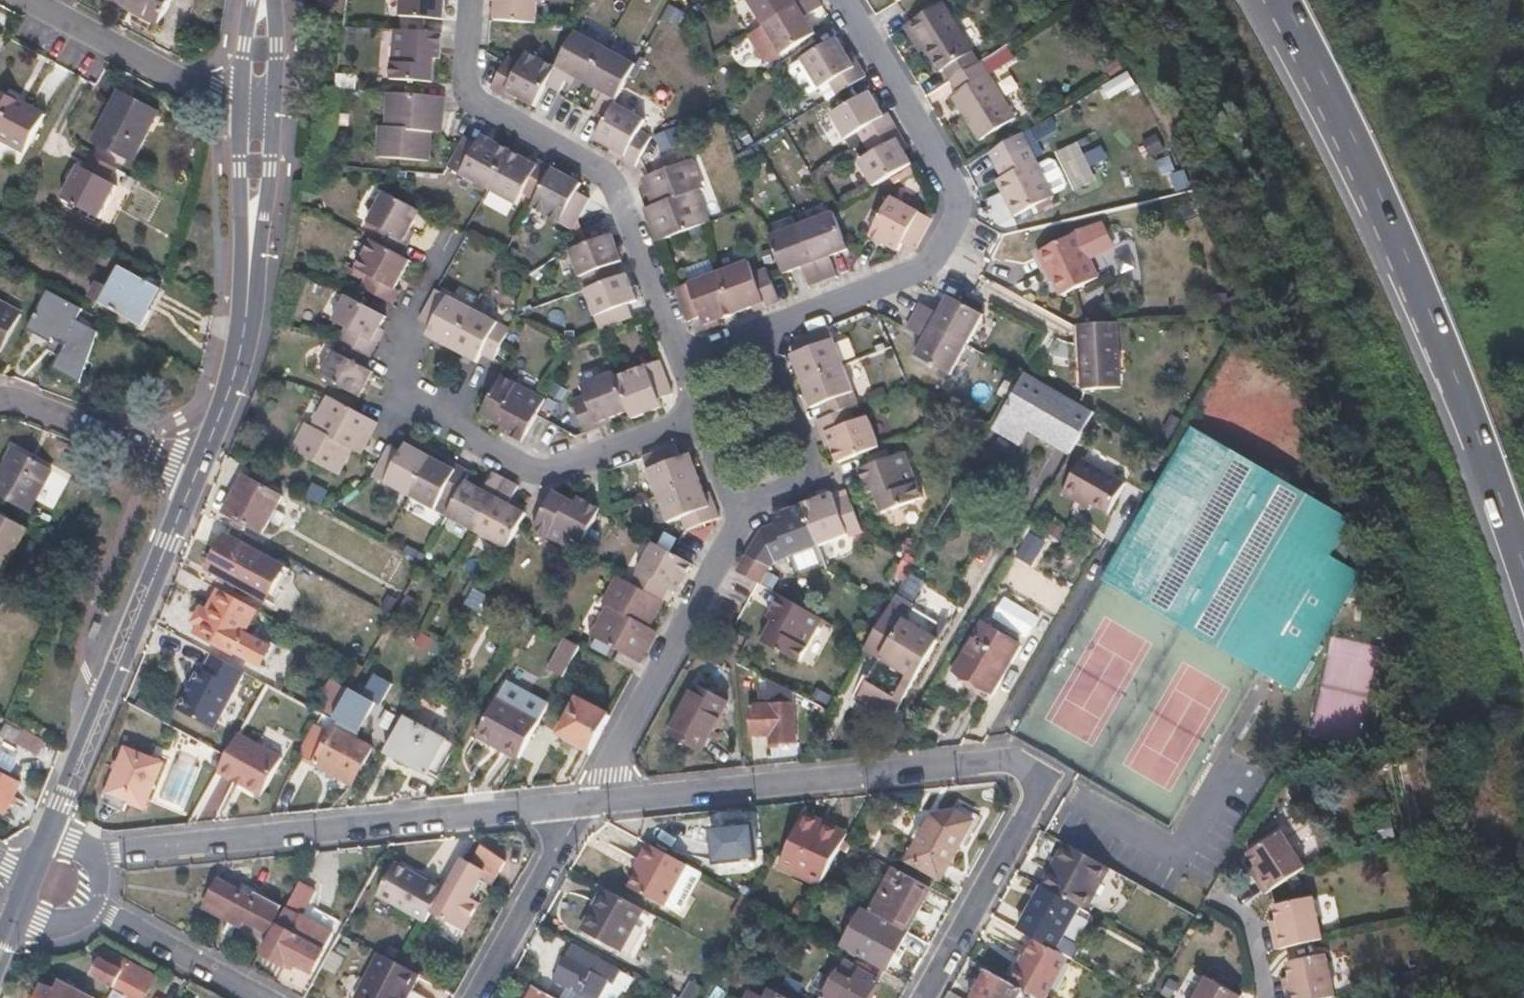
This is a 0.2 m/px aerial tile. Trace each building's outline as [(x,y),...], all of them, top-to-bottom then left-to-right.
[(162,22),(173,0),(120,0),(162,22)] [(397,17),(423,19),(442,20),(443,0),(398,0),(397,17)] [(492,21),(534,24),(536,0),(493,0),(492,21)] [(761,26),(802,0),(745,0),(761,26)] [(816,0),(802,0),(761,26),(747,35),(763,60),(770,59),(813,33),(803,16),(820,6),(816,0)] [(909,39),(913,36),(921,48),(935,70),(939,67),(947,79),(975,61),(938,2),(900,25),(909,39)] [(422,33),(389,31),(386,79),(418,81),(430,82),(434,34),(422,33)] [(604,48),(573,31),(553,68),(544,85),(558,92),(568,74),(585,83),(604,48)] [(913,36),(909,39),(916,51),(921,48),(913,36)] [(833,37),(787,65),(786,72),(798,91),(805,94),(815,88),(823,100),(863,77),(855,64),(851,67),(833,37)] [(634,64),(604,48),(585,83),(603,93),(594,111),(605,118),(612,104),(634,64)] [(519,65),(505,58),(489,88),(501,95),(504,91),(532,106),(544,85),(553,68),(526,53),(519,65)] [(954,90),(948,94),(976,139),(1010,117),(975,61),(947,79),(954,90)] [(0,90),(0,139),(25,152),(46,114),(0,90)] [(865,92),(829,114),(843,138),(856,130),(863,141),(891,124),(884,112),(879,116),(865,92)] [(160,113),(122,93),(95,142),(133,162),(160,113)] [(417,96),(385,94),(383,127),(377,126),(376,156),(426,160),(428,123),(439,124),(441,98),(417,96)] [(612,104),(605,118),(596,135),(626,151),(623,157),(621,161),(633,167),(634,166),(650,137),(638,130),(643,121),(612,104)] [(891,124),(863,141),(869,152),(856,160),(871,186),(908,164),(893,138),(898,135),(891,124)] [(1016,133),(984,154),(999,177),(1005,187),(999,191),(1014,216),(1052,192),(1016,133)] [(463,136),(457,147),(446,168),(486,190),(507,151),(481,136),(476,144),(463,136)] [(536,167),(507,151),(486,190),(527,212),(529,207),(551,169),(539,162),(536,167)] [(84,168),(79,165),(61,199),(99,220),(116,186),(108,182),(115,168),(90,155),(84,168)] [(690,158),(642,177),(655,213),(646,217),(656,243),(706,223),(693,191),(701,187),(690,158)] [(567,178),(551,169),(529,207),(571,230),(587,199),(575,192),(577,190),(564,183),(567,178)] [(999,177),(993,181),(999,191),(1005,187),(999,177)] [(382,193),(366,224),(376,229),(370,241),(399,257),(406,245),(402,243),(419,213),(393,199),(382,193)] [(929,220),(888,197),(867,234),(878,241),(896,250),(900,243),(913,250),(929,220)] [(830,210),(799,223),(822,280),(837,274),(829,255),(838,251),(845,248),(830,210)] [(799,223),(767,236),(781,274),(801,266),(809,285),(822,280),(799,223)] [(1074,234),(1035,255),(1047,278),(1050,277),(1061,297),(1097,278),(1074,234)] [(586,245),(569,252),(584,291),(616,278),(611,265),(619,262),(609,236),(586,245)] [(399,257),(370,241),(355,268),(366,274),(358,288),(368,293),(390,305),(397,292),(392,289),(407,262),(399,257)] [(747,259),(717,272),(733,313),(761,303),(763,307),(779,301),(763,262),(750,267),(747,259)] [(109,289),(111,290),(103,305),(142,326),(150,310),(144,306),(155,286),(120,267),(109,289)] [(717,272),(673,289),(686,322),(699,317),(702,325),(733,313),(717,272)] [(616,278),(584,291),(599,330),(631,317),(626,304),(634,301),(624,275),(616,278)] [(471,309),(434,289),(417,321),(429,328),(425,336),(450,350),(471,309)] [(49,291),(28,330),(52,342),(48,350),(58,355),(51,367),(79,381),(99,330),(79,319),(84,309),(49,291)] [(920,305),(914,317),(968,345),(985,315),(961,302),(949,295),(939,315),(920,305)] [(331,319),(344,326),(337,339),(339,340),(368,356),(374,345),(370,342),(383,318),(361,306),(344,296),(331,319)] [(0,303),(0,352),(2,353),(23,315),(0,303)] [(509,329),(471,309),(450,350),(477,364),(481,355),(491,361),(498,348),(509,329)] [(907,329),(925,339),(916,357),(952,376),(968,345),(914,317),(907,329)] [(1116,322),(1081,324),(1085,389),(1121,386),(1116,322)] [(796,339),(801,352),(793,356),(803,381),(844,365),(829,326),(796,339)] [(368,356),(339,340),(320,374),(361,397),(373,373),(362,368),(368,356)] [(658,361),(613,378),(626,411),(629,419),(660,407),(657,399),(670,394),(658,361)] [(844,365),(803,381),(813,407),(821,404),(826,418),(849,409),(859,405),(844,365)] [(1025,372),(1024,375),(992,429),(1018,445),(1025,432),(1069,458),(1096,413),(1025,372)] [(583,396),(571,402),(582,433),(595,428),(594,423),(626,411),(613,378),(612,373),(579,386),(583,396)] [(544,399),(502,377),(482,416),(524,438),(535,416),(544,399)] [(314,425),(308,422),(293,450),(336,474),(354,440),(364,446),(370,436),(376,424),(353,411),(328,398),(314,425)] [(822,433),(827,431),(839,462),(880,446),(868,416),(854,421),(849,409),(826,418),(818,422),(822,433)] [(1348,515),(1194,424),(1104,579),(1180,625),(1258,671),(1284,687),(1352,569),(1326,554),(1348,515)] [(14,445),(0,470),(0,496),(27,511),(51,466),(14,445)] [(390,448),(378,469),(374,476),(411,497),(432,458),(407,445),(401,454),(390,448)] [(677,446),(645,458),(659,497),(701,481),(691,454),(682,458),(677,446)] [(904,453),(864,467),(873,492),(882,515),(922,499),(904,453)] [(456,472),(432,458),(411,497),(437,511),(444,498),(455,504),(466,482),(470,474),(458,468),(456,472)] [(1128,485),(1084,459),(1063,494),(1077,502),(1081,495),(1093,502),(1111,513),(1128,485)] [(466,482),(455,504),(448,517),(478,533),(506,480),(494,474),(483,491),(466,482)] [(281,497),(243,476),(223,513),(260,534),(281,497)] [(519,487),(506,480),(478,533),(508,549),(522,522),(528,513),(511,504),(519,487)] [(701,481),(659,497),(670,525),(682,520),(687,533),(722,519),(716,506),(711,508),(701,481)] [(556,492),(550,503),(535,529),(578,554),(599,514),(556,492)] [(832,494),(802,505),(818,546),(861,530),(850,501),(848,497),(835,502),(832,494)] [(1081,495),(1077,502),(1089,509),(1093,502),(1081,495)] [(775,525),(762,530),(776,563),(818,546),(802,505),(772,517),(775,525)] [(0,512),(0,569),(4,572),(28,527),(0,512)] [(776,563),(762,530),(747,555),(770,568),(776,563)] [(284,569),(225,537),(207,571),(266,602),(284,569)] [(673,554),(656,544),(634,585),(664,601),(671,589),(678,593),(693,565),(673,554)] [(770,568),(747,555),(737,571),(761,584),(770,568)] [(604,605),(609,607),(593,636),(641,663),(655,639),(646,634),(664,601),(634,585),(620,577),(604,605)] [(256,610),(218,589),(194,634),(232,654),(234,651),(261,665),(271,647),(244,632),(256,610)] [(482,593),(474,589),(465,605),(473,610),(482,593)] [(824,619),(785,598),(761,642),(800,663),(824,619)] [(890,606),(877,629),(927,659),(937,642),(903,623),(907,616),(890,606)] [(1020,646),(984,625),(956,673),(992,693),(1020,646)] [(863,653),(880,663),(859,701),(891,720),(927,659),(877,629),(869,643),(863,653)] [(547,668),(563,677),(580,646),(564,637),(547,668)] [(190,684),(193,686),(188,695),(185,694),(176,709),(211,727),(241,670),(212,655),(204,670),(199,667),(190,684)] [(549,704),(506,681),(477,735),(519,758),(549,704)] [(346,692),(330,683),(317,709),(332,717),(346,692)] [(193,686),(190,684),(185,694),(188,695),(193,686)] [(753,706),(749,706),(751,737),(770,737),(770,745),(796,744),(795,695),(776,686),(767,686),(768,698),(753,699),(753,706)] [(716,699),(698,689),(689,704),(706,714),(716,699)] [(333,720),(336,722),(329,734),(313,763),(353,784),(371,749),(355,741),(374,706),(349,692),(333,720)] [(611,715),(581,697),(560,734),(591,751),(611,715)] [(706,714),(689,704),(670,738),(701,755),(728,705),(716,699),(706,714)] [(446,739),(405,717),(385,752),(426,774),(427,773),(439,779),(457,747),(445,741),(446,739)] [(0,733),(0,735),(23,748),(29,736),(5,724),(0,733)] [(329,734),(317,727),(300,756),(313,763),(329,734)] [(238,736),(226,757),(218,772),(234,781),(237,777),(243,781),(241,785),(259,795),(280,759),(238,736)] [(160,765),(126,750),(108,795),(127,803),(143,810),(160,765)] [(0,774),(0,809),(4,811),(18,784),(0,774)] [(841,831),(811,813),(789,850),(803,858),(795,872),(819,886),(821,883),(840,849),(833,845),(841,831)] [(957,814),(935,816),(907,863),(939,881),(972,823),(957,814)] [(733,831),(712,833),(715,865),(757,861),(754,828),(733,831)] [(1283,832),(1249,853),(1259,867),(1262,872),(1256,876),(1267,894),(1273,890),(1307,870),(1283,832)] [(1057,858),(1064,862),(1048,889),(1082,908),(1086,911),(1110,867),(1066,842),(1057,858)] [(639,862),(645,865),(640,873),(632,888),(667,907),(687,869),(689,866),(649,844),(639,862)] [(460,859),(442,890),(429,913),(463,933),(480,904),(476,902),(470,899),(480,881),(486,884),(490,886),(506,859),(481,845),(470,864),(460,859)] [(645,865),(639,862),(635,870),(640,873),(645,865)] [(395,864),(378,895),(424,922),(429,913),(442,890),(395,864)] [(1259,867),(1253,871),(1256,876),(1262,872),(1259,867)] [(701,877),(687,869),(667,907),(680,915),(701,877)] [(929,888),(895,869),(870,911),(872,912),(905,931),(929,888)] [(587,879),(583,887),(601,897),(605,889),(587,879)] [(486,884),(480,881),(470,899),(476,902),(486,884)] [(315,891),(300,882),(287,906),(276,925),(261,954),(283,966),(286,961),(293,965),(310,974),(320,956),(292,941),(302,923),(299,921),(315,891)] [(1048,889),(1041,885),(1017,929),(1037,939),(1059,951),(1082,908),(1048,889)] [(255,892),(242,886),(239,892),(251,898),(255,892)] [(620,953),(644,910),(605,889),(601,897),(582,932),(620,953)] [(251,898),(239,892),(225,919),(241,927),(245,921),(266,933),(277,912),(262,904),(251,898)] [(265,898),(255,892),(251,898),(262,904),(265,898)] [(1316,897),(1277,906),(1281,920),(1283,927),(1274,930),(1279,950),(1287,948),(1325,939),(1316,897)] [(265,898),(262,904),(277,912),(280,906),(265,898)] [(862,929),(870,934),(857,957),(859,959),(883,971),(884,972),(907,932),(905,931),(872,912),(862,929)] [(1281,920),(1272,922),(1274,930),(1283,927),(1281,920)] [(1037,939),(1012,983),(1022,989),(1039,997),(1046,997),(1069,957),(1059,951),(1037,939)] [(572,947),(554,979),(568,987),(588,997),(605,997),(618,974),(572,947)] [(117,957),(105,950),(100,959),(112,966),(117,957)] [(380,953),(355,997),(401,997),(405,990),(411,993),(421,976),(400,964),(380,953)] [(1294,979),(1296,986),(1288,988),(1290,997),(1322,997),(1338,994),(1329,953),(1290,963),(1294,979)] [(121,971),(113,986),(135,997),(143,997),(154,978),(117,957),(112,966),(121,971)] [(112,966),(100,959),(91,974),(113,986),(121,971),(112,966)] [(854,969),(857,971),(877,982),(883,971),(859,959),(854,969)] [(293,965),(286,961),(283,966),(290,970),(293,965)] [(834,975),(821,997),(867,997),(877,982),(857,971),(850,983),(834,975)] [(989,971),(974,997),(1017,997),(1022,989),(1012,983),(989,971)] [(1209,977),(1197,997),(1242,997),(1243,996),(1209,977)] [(43,986),(38,997),(92,997),(57,979),(53,990),(43,986)] [(1294,979),(1286,981),(1288,988),(1296,986),(1294,979)] [(693,982),(684,997),(699,997),(704,988),(693,982)] [(533,986),(527,997),(554,997),(533,986)] [(568,987),(562,997),(588,997),(568,987)] [(405,990),(401,997),(409,997),(411,993),(405,990)]
